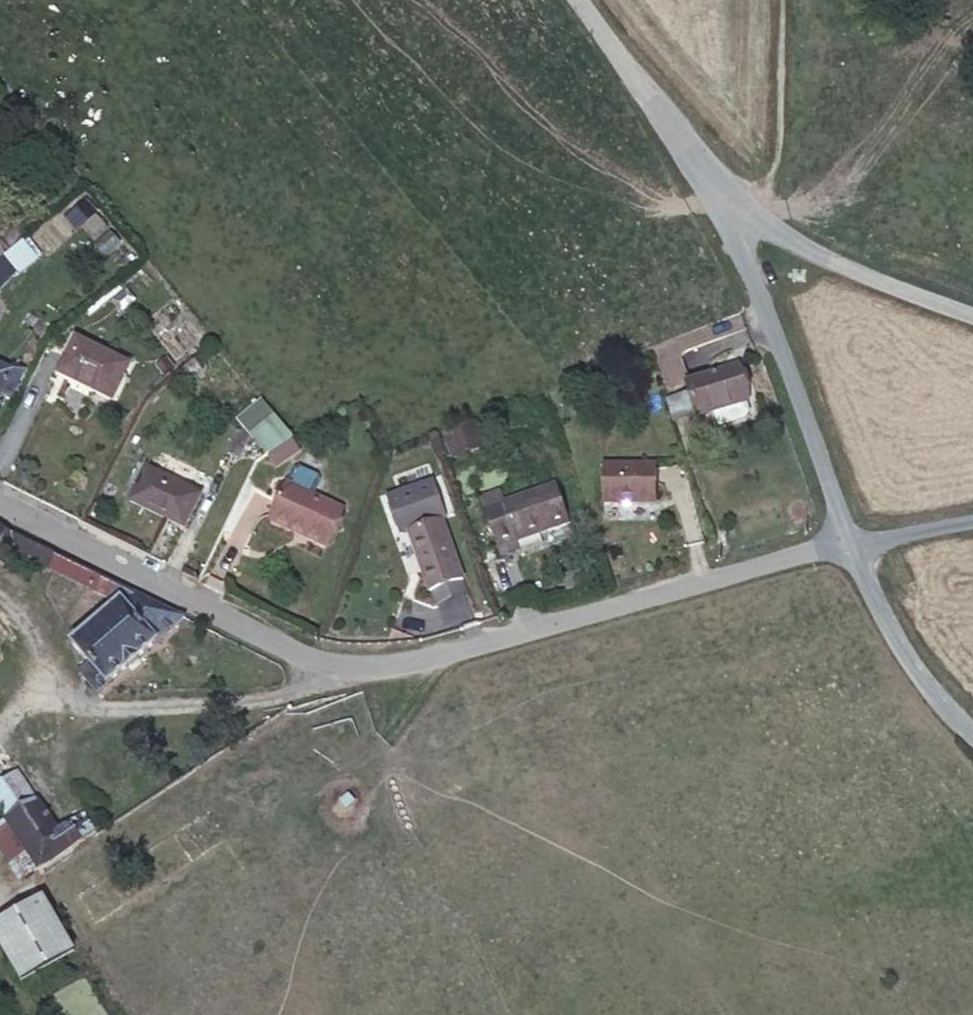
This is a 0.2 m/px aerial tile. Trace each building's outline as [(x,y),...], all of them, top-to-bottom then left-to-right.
[(83,199),(66,215),(91,242),(109,225),(83,199)] [(19,267),(7,254),(6,256),(0,260),(0,288),(19,267)] [(132,364),(76,336),(57,373),(113,401),(132,364)] [(12,371),(0,365),(0,395),(12,371)] [(748,402),(738,367),(687,381),(690,392),(697,416),(748,402)] [(697,416),(690,392),(666,398),(674,422),(697,416)] [(267,455),(292,438),(275,418),(252,435),(267,455)] [(451,455),(480,443),(473,424),(444,435),(451,455)] [(655,503),(655,464),(605,464),(604,503),(655,503)] [(184,528),(201,495),(146,467),(130,500),(184,528)] [(288,484),(311,495),(318,479),(316,475),(300,467),(295,469),(288,484)] [(311,495),(288,484),(271,516),(310,534),(308,538),(325,546),(342,509),(311,495)] [(503,502),(484,508),(500,556),(519,549),(515,535),(538,527),(540,533),(570,523),(556,484),(503,502)] [(503,502),(499,490),(480,496),(484,508),(503,502)] [(310,534),(271,516),(270,520),(308,538),(310,534)] [(463,580),(443,520),(408,530),(429,593),(463,580)] [(98,694),(185,617),(61,556),(54,572),(116,602),(71,641),(96,669),(85,679),(98,694)] [(17,771),(0,782),(0,811),(38,868),(92,831),(81,814),(56,829),(17,771)] [(23,981),(73,948),(40,897),(0,923),(0,946),(23,981)] [(64,1014),(102,1014),(86,979),(54,993),(64,1014)]
